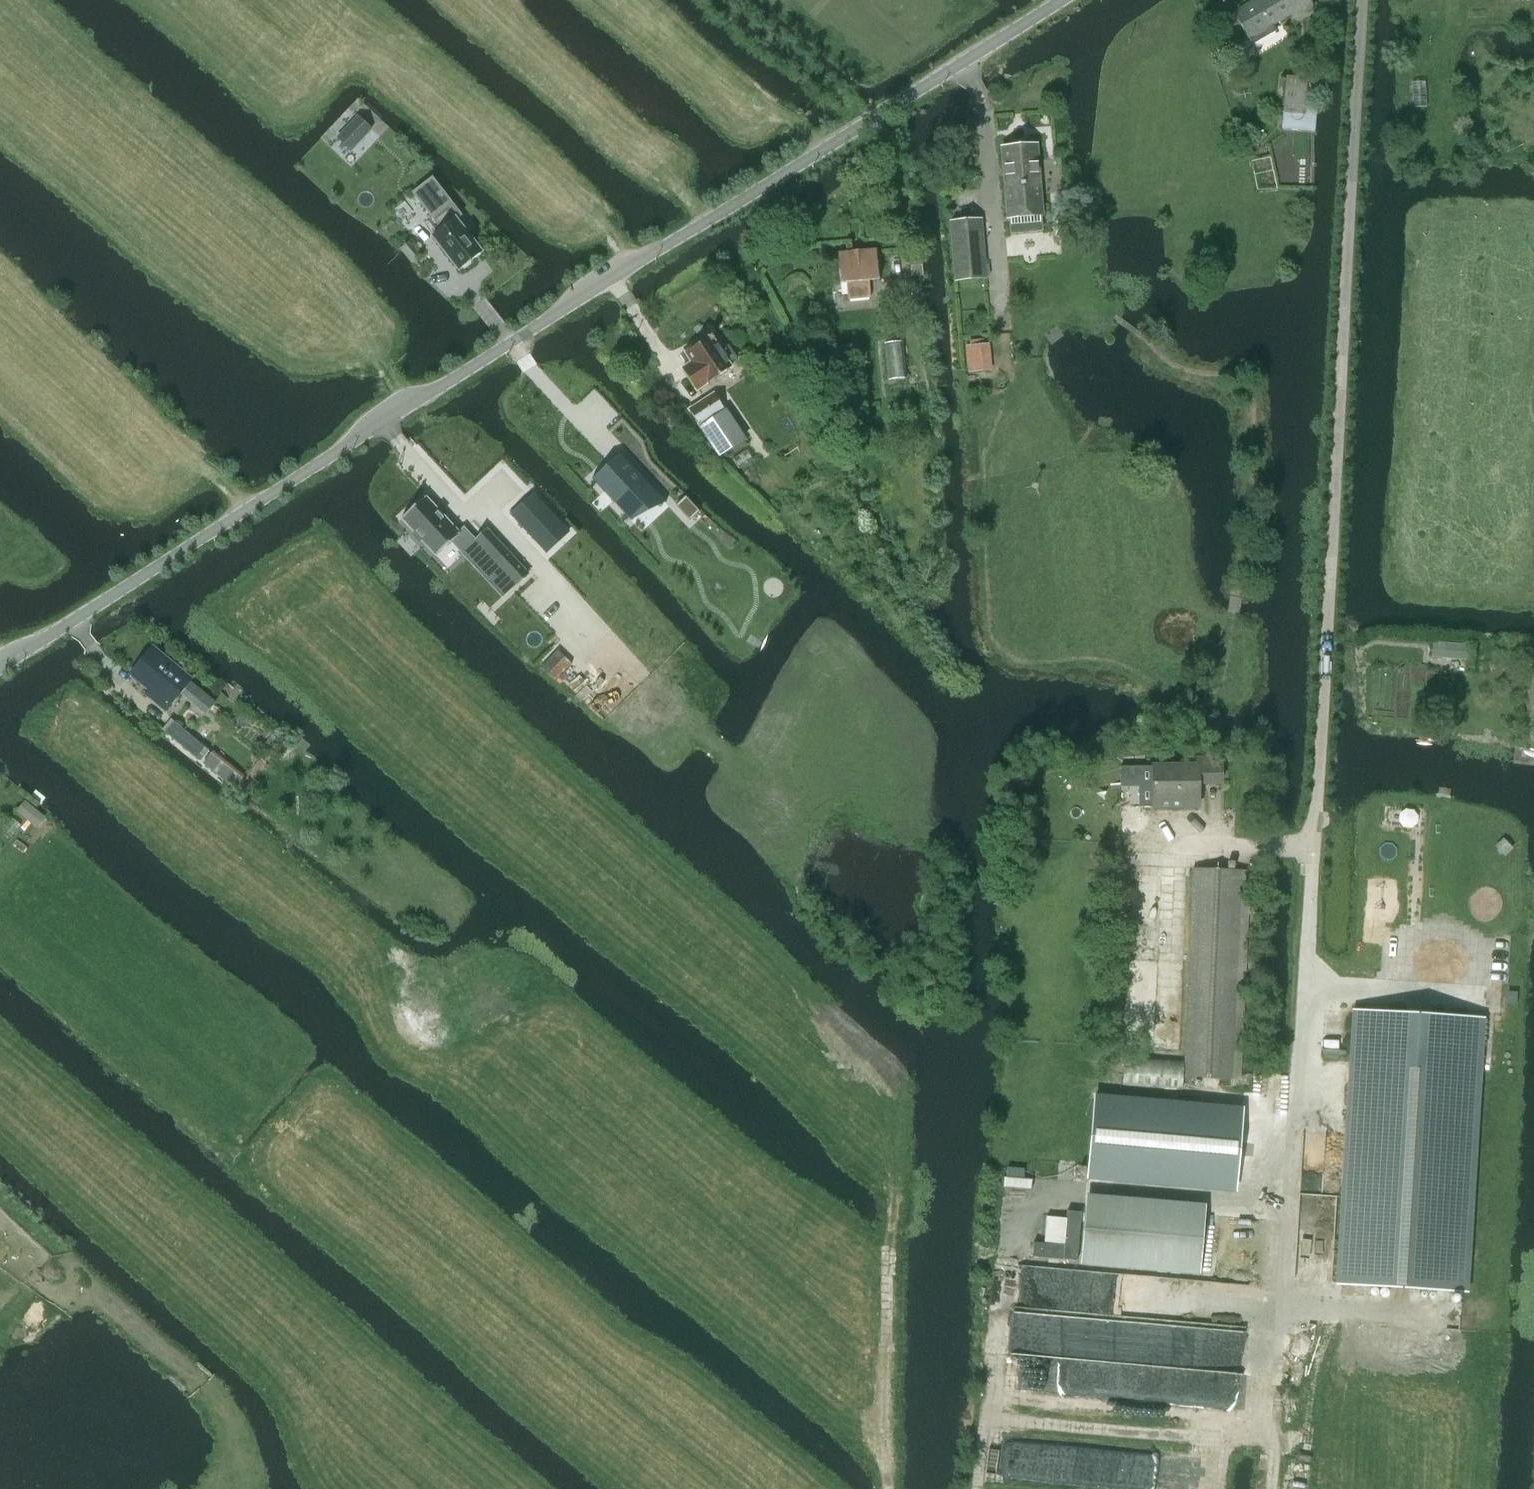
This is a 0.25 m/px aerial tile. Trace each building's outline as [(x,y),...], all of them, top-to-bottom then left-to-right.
[(1235,11),(1253,43),(1277,30),(1272,22),(1296,9),(1299,14),(1313,6),(1310,0),(1255,0),(1235,11)] [(1282,128),(1315,131),(1317,100),(1305,98),(1307,77),(1286,76),(1282,128)] [(1038,145),(1003,148),(1007,216),(1043,213),(1038,145)] [(432,234),(439,243),(459,268),(461,266),(465,268),(470,263),(470,259),(482,250),(457,219),(456,217),(461,214),(432,177),(413,192),(441,228),(432,234)] [(982,219),(951,221),(955,278),(985,276),(982,219)] [(876,254),(838,254),(838,284),(844,284),(844,300),(867,299),(867,284),(876,284),(876,254)] [(909,256),(911,276),(922,275),(920,254),(909,256)] [(691,361),(681,368),(696,389),(731,365),(729,361),(736,356),(728,344),(721,349),(714,339),(715,338),(712,333),(685,352),(691,361)] [(916,340),(884,343),(888,380),(907,378),(906,367),(918,366),(916,340)] [(970,344),(966,344),(967,356),(991,354),(990,343),(984,343),(970,344)] [(723,406),(713,392),(688,408),(698,423),(723,406)] [(727,408),(699,425),(718,454),(745,437),(727,408)] [(620,454),(593,478),(631,519),(657,495),(620,454)] [(425,496),(401,518),(413,531),(411,533),(420,542),(422,541),(436,556),(451,541),(463,554),(467,550),(494,580),(504,571),(516,584),(528,573),(488,529),(476,540),(464,528),(459,533),(425,496)] [(1432,641),(1430,657),(1470,661),(1471,645),(1432,641)] [(141,666),(133,677),(157,696),(153,701),(166,711),(188,682),(155,656),(145,668),(141,666)] [(191,681),(181,693),(191,700),(200,689),(191,681)] [(170,721),(162,731),(200,760),(208,750),(170,721)] [(211,754),(203,763),(234,788),(242,779),(211,754)] [(1153,766),(1153,807),(1198,806),(1198,783),(1221,783),(1221,759),(1197,759),(1197,765),(1153,766)] [(1192,869),(1184,1077),(1231,1079),(1237,914),(1248,914),(1249,880),(1240,880),(1240,870),(1192,869)] [(1355,1062),(1342,1282),(1461,1289),(1475,1069),(1481,1069),(1484,1019),(1352,1011),(1349,1062),(1355,1062)] [(1183,1061),(1154,1059),(1120,1056),(1119,1083),(1181,1087),(1183,1061)] [(1086,1194),(1080,1264),(1200,1274),(1206,1204),(1086,1194)]
